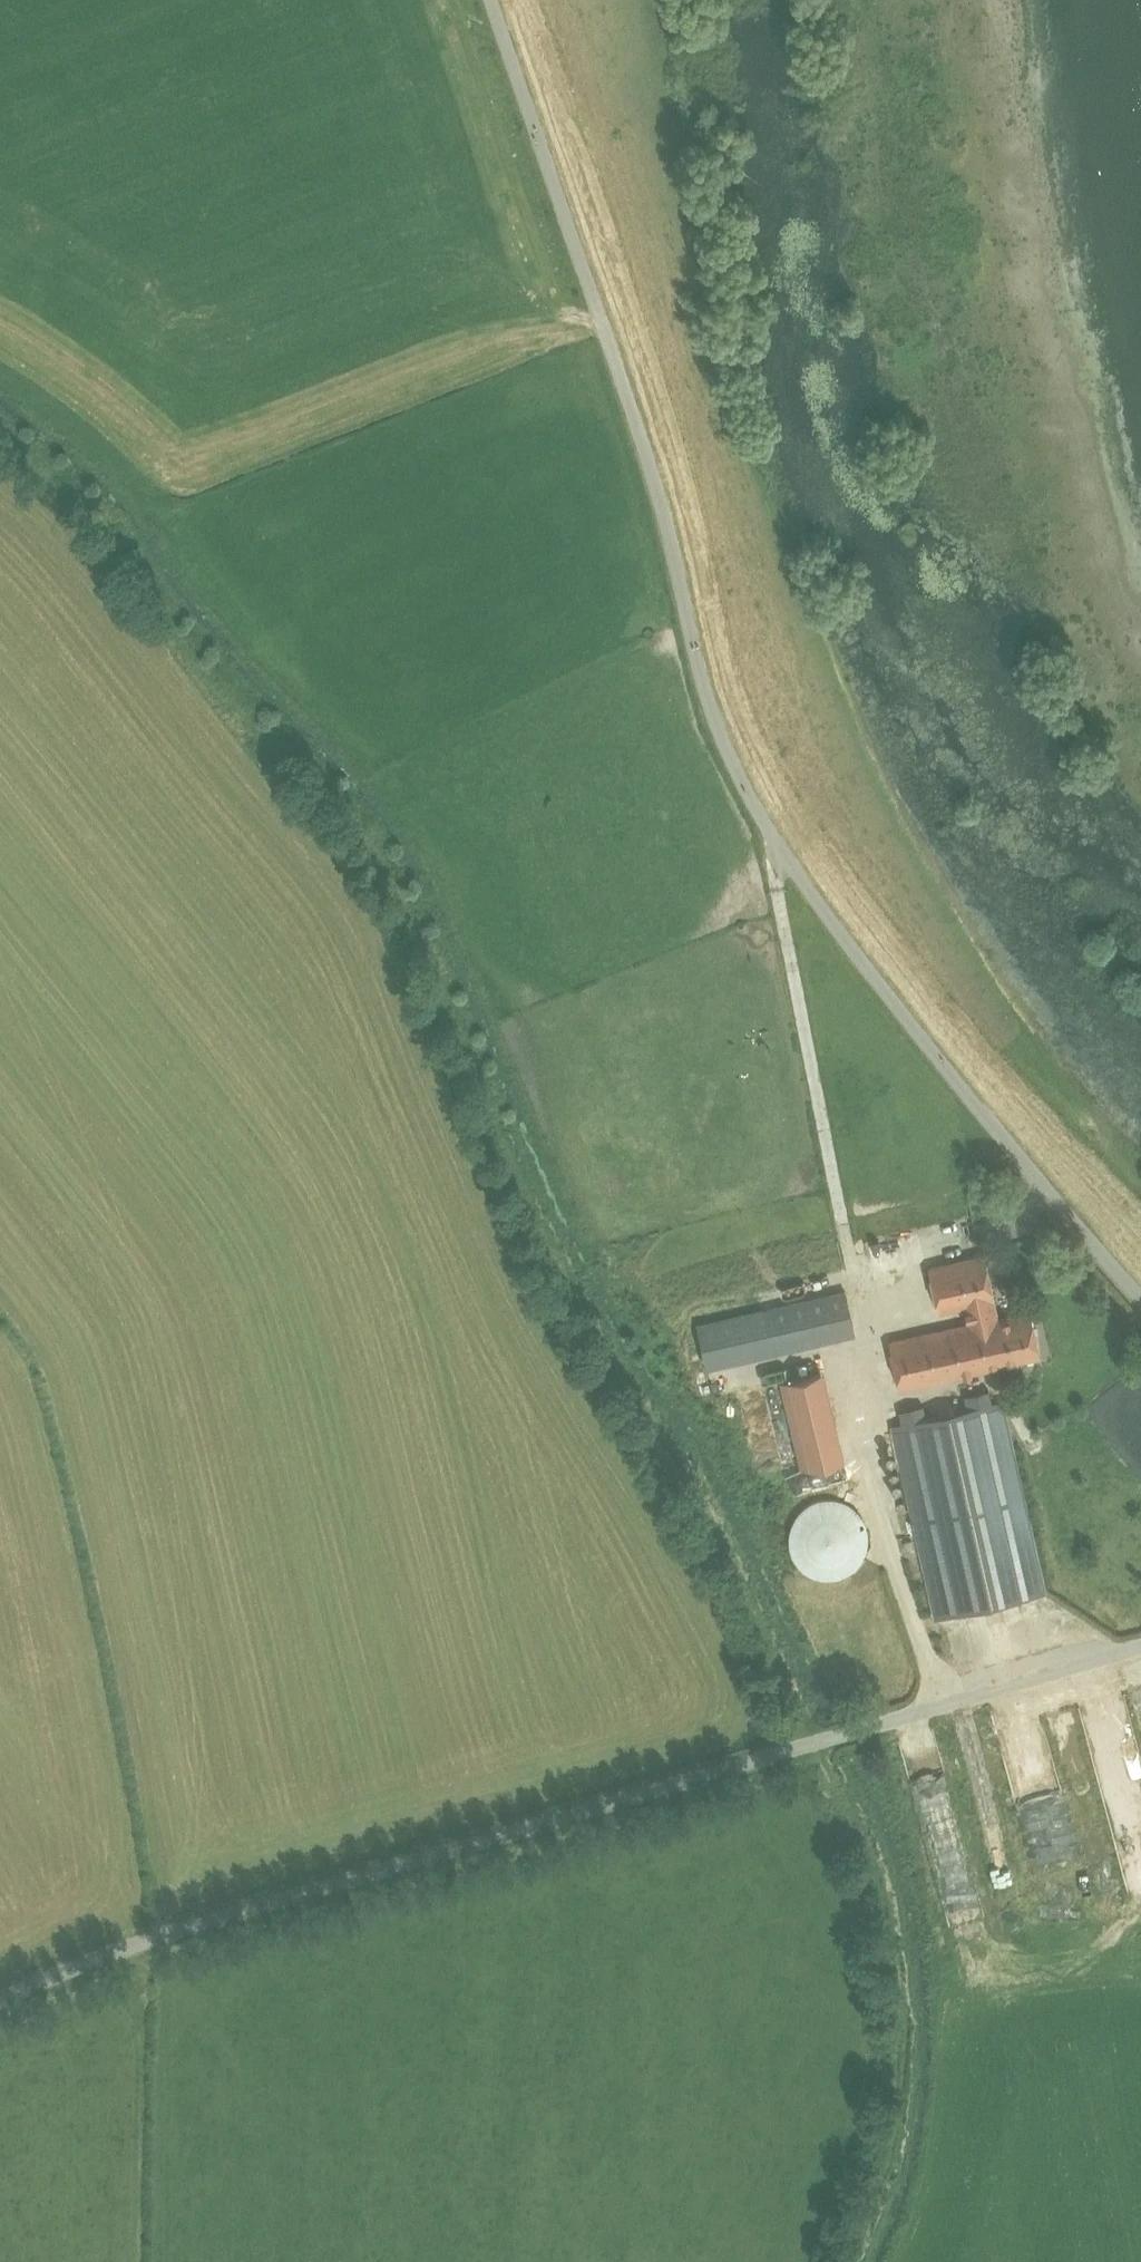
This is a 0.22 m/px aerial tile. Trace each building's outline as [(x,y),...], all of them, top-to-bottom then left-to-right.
[(1002,1365),(1001,1362),(1040,1353),(1031,1312),(998,1319),(993,1300),(995,1300),(985,1255),(929,1267),(939,1311),(964,1306),(968,1323),(890,1341),(900,1389),(1002,1365)] [(846,1289),(695,1325),(696,1330),(703,1360),(705,1360),(854,1324),(846,1289)] [(781,1384),(800,1471),(845,1461),(825,1374),(781,1384)] [(892,1425),(936,1617),(1044,1592),(1001,1400),(892,1425)] [(829,1498),(821,1499),(813,1501),(806,1505),(799,1511),(794,1517),(791,1525),(789,1533),(789,1541),(790,1549),(794,1557),(798,1564),(804,1569),(811,1574),(819,1576),(827,1577),(836,1577),(844,1574),(851,1570),(857,1565),(862,1558),(866,1551),(867,1543),(868,1534),(866,1526),(863,1519),(858,1512),(852,1506),(845,1502),(837,1499),(829,1498)] [(906,1550),(913,1548),(911,1540),(904,1542),(906,1550)] [(1020,1741),(1034,1796),(1055,1791),(1041,1736),(1020,1741)]
